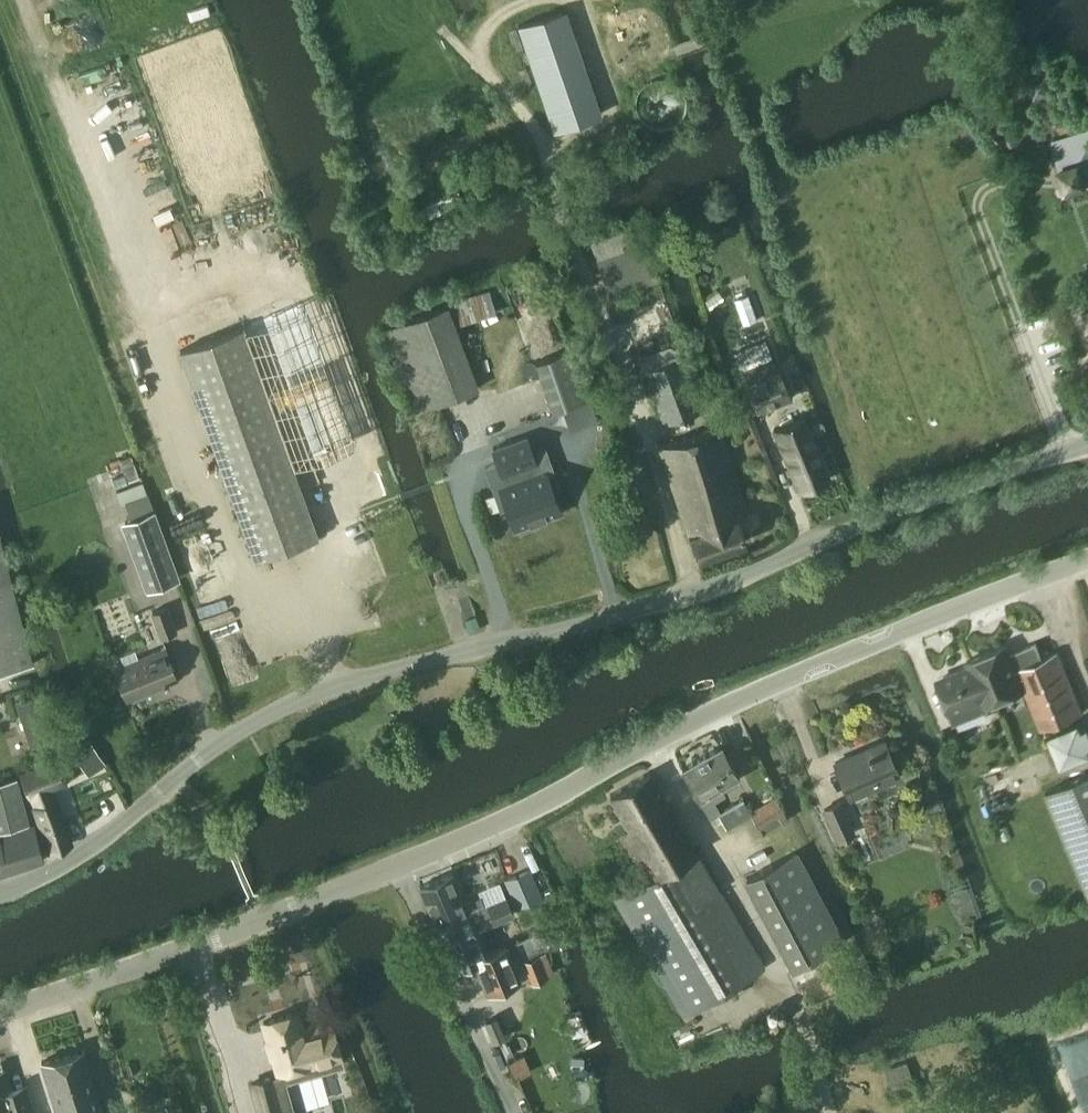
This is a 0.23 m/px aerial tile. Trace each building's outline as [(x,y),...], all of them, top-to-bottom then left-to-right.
[(563,16),(522,31),(543,93),(585,79),(563,16)] [(585,79),(543,93),(555,128),(597,114),(585,79)] [(1045,80),(1031,83),(1034,95),(1048,92),(1045,80)] [(1053,151),(1059,168),(1057,168),(1066,193),(1087,185),(1087,140),(1053,151)] [(722,299),(717,291),(704,300),(710,308),(722,299)] [(746,295),(732,300),(742,325),(756,319),(746,295)] [(476,389),(445,307),(380,331),(411,413),(476,389)] [(317,535),(242,327),(179,349),(254,558),(317,535)] [(765,339),(733,352),(741,371),(743,370),(772,358),(765,339)] [(669,344),(639,354),(644,370),(682,358),(679,349),(669,344)] [(536,362),(553,411),(591,398),(573,349),(536,362)] [(660,421),(702,408),(686,357),(682,358),(644,370),(660,421)] [(778,368),(773,357),(772,358),(743,370),(747,381),(745,382),(758,414),(781,404),(780,400),(791,396),(779,368),(778,368)] [(799,491),(831,478),(805,415),(773,428),(799,491)] [(737,517),(749,513),(719,426),(661,445),(672,479),(699,557),(745,542),(737,517)] [(500,487),(494,489),(501,508),(507,506),(515,527),(520,525),(522,529),(538,523),(536,519),(561,511),(553,489),(559,486),(552,467),(546,470),(542,459),(536,462),(526,436),(493,448),(502,474),(496,476),(500,487)] [(628,492),(653,483),(643,456),(618,464),(628,492)] [(116,489),(121,503),(149,494),(144,479),(116,489)] [(623,535),(650,527),(638,489),(611,498),(623,535)] [(123,520),(147,591),(178,580),(154,510),(123,520)] [(32,661),(0,538),(0,670),(32,661)] [(151,612),(160,637),(178,631),(168,605),(151,612)] [(469,633),(480,629),(475,615),(466,618),(469,633)] [(982,654),(1000,699),(1025,689),(1040,729),(1053,725),(1054,729),(1050,731),(1062,762),(1087,751),(1087,743),(1079,720),(1073,722),(1071,717),(1082,713),(1058,652),(1043,658),(1037,643),(1010,653),(1007,645),(982,654)] [(128,697),(178,679),(166,647),(116,665),(128,697)] [(1000,699),(982,654),(967,660),(970,665),(937,678),(954,722),(988,709),(986,704),(1000,699)] [(15,699),(30,744),(55,736),(40,690),(15,699)] [(88,742),(80,747),(96,768),(105,762),(91,741),(90,740),(88,742)] [(852,796),(898,776),(882,741),(836,761),(852,796)] [(701,800),(739,778),(720,746),(682,768),(701,800)] [(53,799),(49,789),(65,782),(56,760),(22,772),(30,795),(31,795),(35,805),(33,805),(49,851),(71,843),(55,798),(53,799)] [(268,778),(275,774),(271,767),(264,771),(268,778)] [(618,897),(640,936),(683,1012),(762,967),(651,771),(607,796),(653,877),(618,897)] [(0,780),(0,830),(29,822),(18,776),(0,780)] [(1047,796),(1087,896),(1087,779),(1047,796)] [(838,839),(853,832),(839,801),(823,809),(838,839)] [(772,809),(756,819),(764,832),(780,822),(781,824),(788,819),(778,802),(771,806),(772,809)] [(44,860),(31,824),(0,835),(0,876),(44,860)] [(746,878),(777,936),(794,967),(842,942),(795,852),(746,878)] [(531,871),(505,881),(516,907),(541,896),(531,871)] [(484,904),(480,895),(465,901),(453,872),(421,886),(436,924),(478,907),(484,904)] [(506,896),(436,924),(445,945),(477,932),(475,929),(514,914),(506,896)] [(506,945),(486,954),(477,932),(445,945),(455,967),(469,962),(474,971),(478,969),(487,991),(519,977),(506,945)] [(538,951),(523,957),(533,981),(548,974),(538,951)] [(319,1068),(342,1062),(333,1025),(304,1033),(299,1012),(264,1021),(277,1073),(317,1063),(319,1068)] [(493,1041),(502,1037),(495,1017),(485,1021),(493,1041)] [(84,1048),(41,1061),(57,1112),(104,1112),(84,1048)] [(524,1053),(507,1060),(514,1076),(518,1074),(519,1077),(532,1072),(524,1053)] [(906,1061),(885,1068),(891,1087),(913,1080),(906,1061)] [(29,1095),(14,1099),(5,1069),(0,1070),(0,1112),(34,1112),(29,1095)] [(273,1076),(253,1081),(262,1112),(294,1112),(284,1075),(273,1078),(273,1076)]
